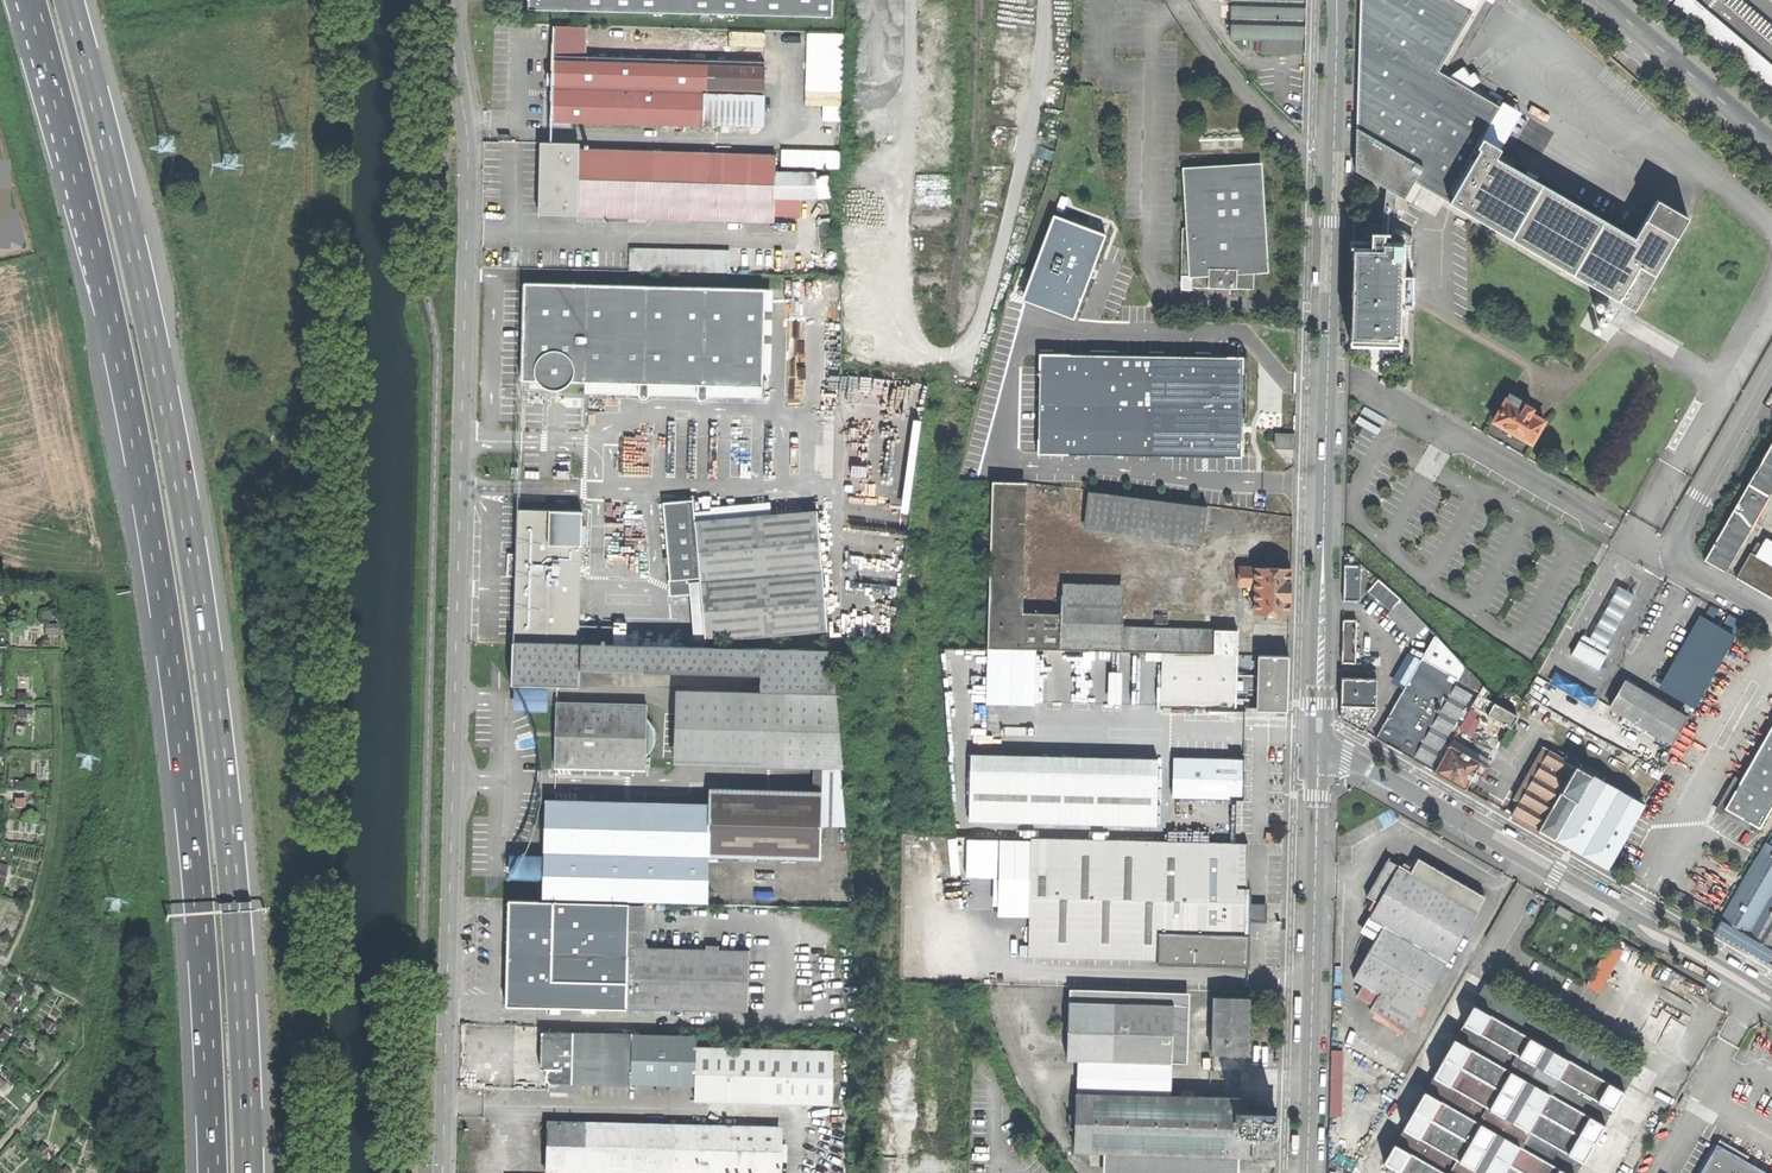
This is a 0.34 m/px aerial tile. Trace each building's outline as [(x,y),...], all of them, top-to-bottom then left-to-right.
[(832,16),(833,0),(528,0),(528,9),(832,16)] [(1304,54),(1305,35),(1306,0),(1230,0),(1230,39),(1260,40),(1260,53),(1304,54)] [(1386,189),(1394,194),(1410,202),(1419,187),(1412,182),(1413,180),(1632,308),(1686,215),(1656,198),(1632,237),(1492,154),(1496,146),(1477,135),(1496,104),(1464,85),(1476,78),(1472,69),(1466,72),(1462,64),(1444,73),(1436,68),(1475,0),(1358,0),(1357,45),(1354,171),(1386,189)] [(1678,13),(1689,0),(1673,0),(1668,5),(1678,13)] [(1695,27),(1708,13),(1693,0),(1689,0),(1678,13),(1695,27)] [(1695,27),(1713,43),(1726,28),(1708,13),(1695,27)] [(553,119),(761,125),(765,34),(705,30),(705,28),(556,24),(555,53),(553,119)] [(1726,28),(1713,43),(1771,93),(1771,68),(1726,28)] [(849,91),(850,33),(810,32),(809,90),(849,91)] [(692,212),(797,216),(797,197),(815,198),(815,190),(817,190),(818,197),(830,195),(827,175),(816,177),(816,173),(775,172),(775,154),(581,149),(581,143),(541,141),(540,196),(539,214),(579,215),(579,209),(607,210),(607,216),(692,219),(692,212)] [(1240,289),(1253,290),(1254,259),(1254,247),(1261,247),(1261,236),(1255,236),(1256,179),(1248,178),(1240,177),(1229,174),(1221,172),(1212,170),(1194,170),(1192,228),(1182,228),(1181,278),(1190,278),(1190,288),(1209,288),(1209,281),(1240,282),(1240,289)] [(1381,223),(1380,234),(1379,242),(1391,242),(1392,230),(1394,194),(1386,189),(1381,223)] [(1358,217),(1357,220),(1369,220),(1372,225),(1371,234),(1380,234),(1381,223),(1368,214),(1361,218),(1358,217)] [(1026,300),(1076,319),(1107,237),(1058,218),(1026,300)] [(1349,344),(1398,345),(1399,298),(1409,298),(1410,275),(1399,275),(1400,243),(1391,242),(1379,242),(1380,234),(1371,234),(1372,225),(1369,220),(1357,220),(1353,220),(1351,282),(1349,344)] [(834,224),(819,225),(823,249),(837,247),(834,224)] [(1410,241),(1392,230),(1391,242),(1400,243),(1399,275),(1410,275),(1410,241)] [(628,270),(728,273),(729,251),(711,251),(710,250),(629,248),(628,270)] [(741,251),(741,265),(780,266),(781,252),(741,251)] [(1209,288),(1240,289),(1240,282),(1209,281),(1209,288)] [(524,298),(522,380),(538,380),(541,385),(547,388),(553,389),(559,388),(565,385),(570,381),(639,383),(639,392),(641,396),(644,397),(648,396),(649,393),(650,383),(697,385),(697,394),(698,398),(702,399),(704,399),(707,397),(707,385),(763,387),(766,290),(524,282),(524,298)] [(1576,324),(1596,336),(1612,307),(1593,296),(1576,324)] [(1043,355),(1042,451),(1245,455),(1246,358),(1043,355)] [(1515,434),(1530,442),(1543,420),(1529,411),(1531,407),(1509,394),(1506,399),(1505,398),(1492,421),(1506,429),(1505,430),(1510,433),(1515,436),(1515,434)] [(1273,447),(1294,447),(1294,434),(1273,433),(1273,447)] [(1722,569),(1771,482),(1771,435),(1703,558),(1712,563),(1722,569)] [(921,501),(928,448),(923,447),(923,455),(915,454),(909,500),(921,501)] [(1236,654),(1237,654),(1238,630),(1123,628),(1124,598),(1061,597),(1060,616),(1018,615),(1021,484),(992,483),(987,651),(1166,653),(1236,654)] [(792,494),(821,495),(821,487),(792,486),(792,494)] [(1085,523),(1203,537),(1207,506),(1089,493),(1085,523)] [(705,642),(828,632),(817,512),(771,516),(770,504),(710,508),(710,511),(695,512),(694,498),(662,501),(668,581),(673,581),(674,596),(701,594),(705,642)] [(519,552),(518,561),(581,562),(582,511),(521,509),(519,552)] [(1204,538),(1203,537),(1085,523),(1084,531),(1203,546),(1204,538)] [(1735,576),(1771,597),(1771,545),(1763,540),(1754,554),(1750,551),(1735,576)] [(509,552),(509,560),(518,561),(519,552),(509,552)] [(1356,600),(1357,564),(1352,564),(1352,558),(1343,558),(1342,600),(1356,600)] [(514,641),(612,643),(613,627),(579,626),(581,562),(518,561),(509,560),(508,560),(507,565),(507,571),(508,571),(516,571),(516,577),(514,641)] [(1255,586),(1254,611),(1289,612),(1290,582),(1290,568),(1240,567),(1239,586),(1255,586)] [(1411,638),(1425,624),(1400,597),(1374,575),(1368,581),(1370,583),(1367,588),(1390,609),(1386,613),(1411,638)] [(1062,586),(1061,597),(1124,598),(1124,587),(1062,586)] [(1720,626),(1736,636),(1744,622),(1731,615),(1728,613),(1720,626)] [(1660,685),(1694,705),(1736,636),(1720,626),(1702,615),(1660,685)] [(1355,619),(1342,618),(1341,661),(1353,661),(1355,619)] [(616,644),(668,645),(668,623),(617,622),(616,644)] [(59,623),(46,624),(46,633),(60,633),(59,623)] [(1428,767),(1472,688),(1456,679),(1463,666),(1434,633),(1422,654),(1421,656),(1375,736),(1428,767)] [(760,690),(823,691),(818,649),(668,645),(616,644),(612,643),(514,641),(512,641),(511,681),(578,684),(578,667),(760,671),(760,690)] [(1234,705),(1236,654),(1166,653),(1166,705),(1234,705)] [(1258,710),(1286,712),(1287,688),(1288,655),(1260,655),(1258,710)] [(1373,670),(1340,669),(1340,716),(1352,723),(1363,729),(1374,707),(1374,678),(1373,678),(1373,670)] [(1608,705),(1670,742),(1685,718),(1623,680),(1608,705)] [(29,684),(18,684),(18,692),(29,692),(29,684)] [(1471,704),(1508,726),(1515,713),(1484,695),(1486,690),(1481,685),(1471,704)] [(760,690),(677,688),(675,761),(842,764),(836,691),(823,691),(760,690)] [(645,705),(556,702),(554,728),(553,772),(643,774),(643,762),(644,716),(645,705)] [(1722,805),(1740,816),(1756,825),(1771,798),(1771,716),(1722,805)] [(1448,779),(1463,787),(1472,771),(1481,776),(1487,764),(1449,743),(1433,770),(1448,779)] [(1509,814),(1605,869),(1642,803),(1572,762),(1575,757),(1565,750),(1562,756),(1542,745),(1513,797),(1517,800),(1509,814)] [(1155,760),(972,754),(970,821),(1153,825),(1155,760)] [(1170,796),(1240,798),(1241,758),(1171,757),(1170,796)] [(16,781),(16,789),(27,790),(27,781),(16,781)] [(821,789),(704,786),(704,803),(543,800),(540,897),(707,901),(707,855),(819,858),(821,789)] [(26,798),(16,798),(16,807),(26,807),(26,798)] [(1503,830),(1502,832),(1513,838),(1516,834),(1507,829),(1505,827),(1503,830)] [(1010,861),(1027,875),(1028,839),(1010,838),(1010,861)] [(1155,959),(1244,961),(1245,933),(1243,933),(1243,912),(1245,843),(1028,839),(1027,875),(1026,955),(1155,957),(1155,959)] [(1766,960),(1771,949),(1771,845),(1763,840),(1756,853),(1713,930),(1738,944),(1766,960)] [(1369,1008),(1407,1030),(1483,895),(1457,879),(1416,856),(1410,869),(1398,862),(1397,863),(1387,857),(1366,894),(1377,900),(1368,916),(1383,926),(1372,944),(1353,977),(1362,982),(1378,992),(1372,1003),(1369,1008)] [(10,861),(2,860),(0,869),(8,871),(10,861)] [(628,905),(628,902),(507,898),(505,958),(504,1005),(747,1010),(749,949),(627,947),(627,934),(625,934),(626,905),(628,905)] [(1602,919),(1603,917),(1592,911),(1589,915),(1598,920),(1601,921),(1602,919)] [(1609,992),(1626,946),(1611,940),(1593,986),(1609,992)] [(1406,1172),(1573,1172),(1581,1160),(1582,1160),(1604,1122),(1603,1121),(1611,1107),(1612,1108),(1636,1066),(1485,981),(1461,1022),(1461,1024),(1455,1037),(1453,1036),(1432,1074),(1433,1075),(1425,1089),(1423,1090),(1402,1127),(1403,1128),(1395,1141),(1394,1141),(1383,1160),(1406,1172)] [(1356,993),(1372,1003),(1378,992),(1362,982),(1356,993)] [(1208,1049),(1245,1050),(1245,1034),(1247,993),(1210,991),(1208,1049)] [(15,1009),(19,1002),(10,996),(6,1003),(15,1009)] [(1076,1059),(1170,1059),(1171,1002),(1023,1001),(1023,1058),(1076,1059)] [(48,1019),(44,1025),(54,1031),(57,1025),(48,1019)] [(14,1032),(7,1026),(0,1034),(0,1035),(7,1040),(14,1032)] [(697,1036),(547,1032),(547,1055),(545,1055),(544,1055),(540,1055),(539,1064),(547,1064),(547,1069),(551,1069),(551,1082),(547,1082),(547,1091),(576,1092),(576,1083),(696,1085),(695,1103),(832,1106),(834,1053),(697,1050),(697,1036)] [(27,1039),(20,1049),(26,1053),(33,1044),(27,1039)] [(1335,1049),(1336,1115),(1348,1115),(1347,1049),(1335,1049)] [(1076,1059),(1076,1094),(1170,1095),(1170,1059),(1076,1059)] [(1104,1167),(1148,1168),(1149,1153),(1238,1155),(1252,1155),(1252,1162),(1275,1162),(1276,1106),(1254,1106),(1254,1112),(1239,1112),(1240,1096),(1170,1095),(1076,1094),(1076,1116),(1067,1116),(1067,1130),(1075,1130),(1075,1151),(1089,1152),(1089,1167),(1104,1167)] [(33,1131),(41,1123),(36,1118),(28,1126),(33,1131)] [(738,1125),(738,1129),(547,1125),(546,1149),(546,1172),(778,1172),(778,1130),(764,1130),(765,1125),(738,1125)] [(1761,1169),(1716,1143),(1699,1172),(1768,1172),(1761,1169)] [(47,1158),(52,1153),(44,1144),(38,1150),(47,1158)] [(71,1154),(68,1151),(55,1164),(59,1168),(71,1154)] [(1238,1155),(1149,1153),(1148,1168),(1104,1167),(1104,1172),(1238,1172),(1238,1155)]
